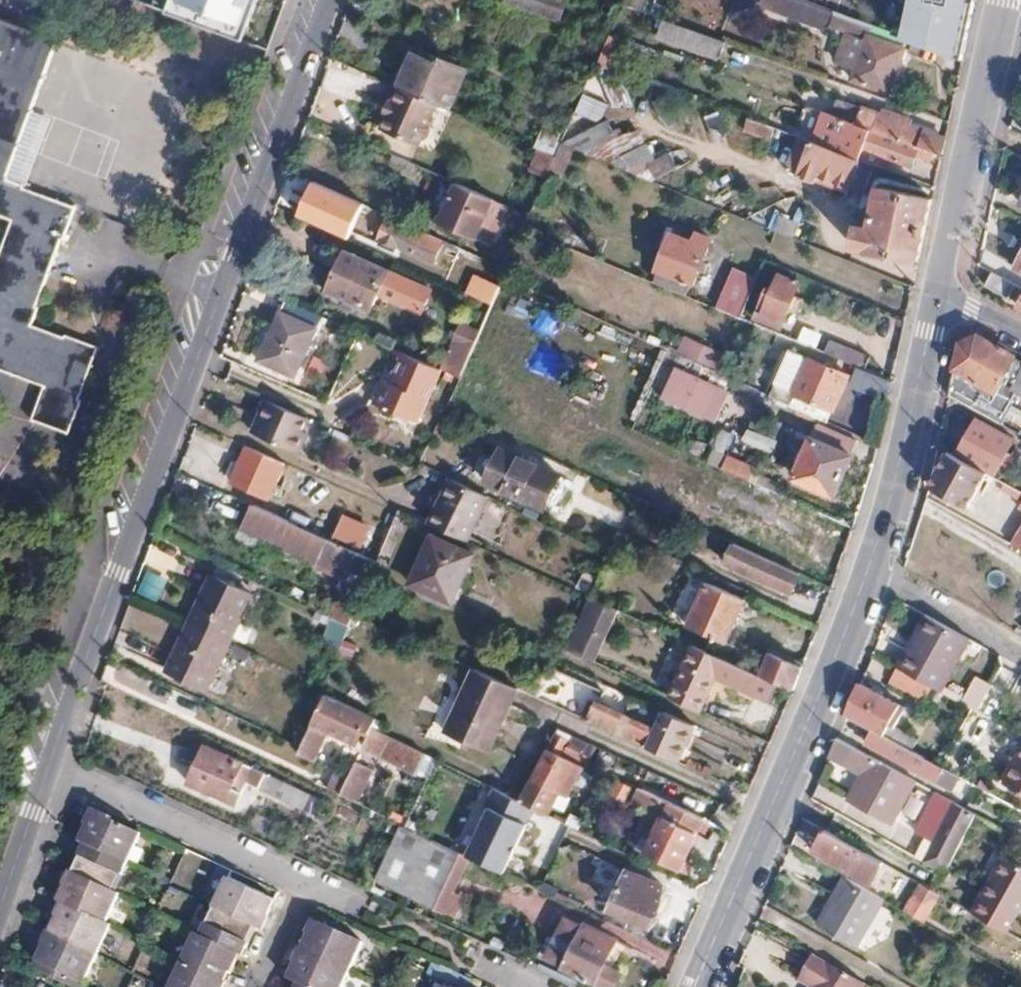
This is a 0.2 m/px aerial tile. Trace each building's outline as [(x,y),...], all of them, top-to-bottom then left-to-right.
[(167,13),(243,41),(259,0),(171,0),(167,13)] [(507,2),(559,21),(566,0),(507,0),(507,2)] [(624,5),(641,11),(646,0),(626,0),(624,5)] [(861,53),(855,67),(851,79),(888,92),(904,48),(867,34),(871,25),(806,0),(760,0),(759,2),(865,40),(861,53)] [(894,33),(963,59),(976,0),(902,0),(894,33)] [(725,41),(665,19),(659,36),(719,58),(725,41)] [(24,186),(6,179),(57,43),(0,22),(0,215),(12,219),(0,251),(0,371),(44,387),(32,419),(68,432),(81,399),(78,398),(97,347),(65,335),(64,338),(31,326),(38,308),(35,307),(61,239),(63,240),(75,207),(23,188),(24,186)] [(616,71),(628,41),(612,34),(598,64),(616,71)] [(415,49),(398,88),(434,104),(448,110),(466,72),(415,49)] [(855,67),(861,53),(854,50),(848,64),(855,67)] [(598,64),(597,66),(612,107),(634,106),(621,73),(616,71),(598,64)] [(668,90),(643,80),(660,118),(674,123),(685,127),(668,90)] [(398,88),(391,103),(385,116),(378,131),(415,147),(417,141),(425,137),(428,132),(425,123),(434,104),(398,88)] [(608,103),(584,93),(582,98),(576,111),(600,122),(608,103)] [(832,115),(932,151),(942,154),(945,138),(910,125),(912,121),(879,108),(877,113),(838,99),(832,115)] [(385,116),(391,103),(386,101),(380,113),(385,116)] [(792,135),(798,138),(873,164),(882,167),(886,157),(911,166),(916,154),(929,159),(932,151),(832,115),(803,105),(792,135)] [(728,137),(717,110),(696,117),(704,138),(728,137)] [(770,127),(745,118),(741,129),(766,137),(770,127)] [(584,153),(616,137),(608,120),(561,143),(561,144),(573,148),(584,153)] [(542,129),(534,148),(538,150),(554,157),(561,144),(561,143),(563,138),(542,129)] [(623,154),(646,143),(639,129),(616,137),(584,153),(607,162),(623,154)] [(816,180),(817,178),(820,171),(850,182),(849,185),(863,190),(873,164),(798,138),(793,152),(805,156),(798,173),(816,180)] [(631,171),(654,160),(646,143),(623,154),(631,171)] [(549,169),(548,172),(560,177),(573,148),(561,144),(554,157),(549,169)] [(667,154),(654,160),(631,171),(630,172),(652,181),(690,163),(683,148),(667,154)] [(545,178),(548,172),(549,169),(554,157),(538,150),(529,171),(545,178)] [(805,156),(793,152),(786,169),(798,173),(805,156)] [(416,166),(393,156),(390,164),(412,174),(416,166)] [(820,171),(817,178),(847,190),(849,185),(850,182),(820,171)] [(491,199),(456,183),(444,211),(441,210),(438,218),(476,235),(491,199)] [(718,193),(725,207),(737,201),(730,188),(718,193)] [(852,247),(918,262),(932,199),(879,188),(871,227),(857,224),(852,247)] [(497,241),(515,250),(529,216),(511,208),(497,241)] [(443,242),(424,233),(422,237),(372,215),(364,234),(380,241),(379,245),(396,253),(398,248),(433,263),(443,242)] [(779,215),(773,229),(791,237),(797,223),(779,215)] [(666,247),(673,231),(668,229),(661,244),(666,247)] [(673,231),(666,247),(656,268),(693,284),(709,246),(707,245),(711,238),(696,232),(693,240),(673,231)] [(515,250),(497,241),(483,260),(507,270),(515,250)] [(477,257),(459,249),(454,261),(471,269),(477,257)] [(388,272),(345,253),(328,291),(346,299),(343,305),(355,310),(358,303),(372,310),(388,272)] [(1013,285),(992,272),(984,286),(1006,298),(1013,285)] [(767,288),(754,317),(767,323),(769,317),(784,323),(790,310),(801,315),(806,302),(794,297),(800,283),(778,273),(771,289),(767,288)] [(399,291),(427,302),(433,286),(405,275),(399,291)] [(471,286),(467,294),(492,305),(496,297),(471,286)] [(755,304),(747,301),(740,318),(748,321),(755,304)] [(317,329),(281,312),(258,361),(295,378),(317,329)] [(459,378),(468,357),(479,332),(461,324),(440,369),(459,378)] [(949,395),(1002,424),(1015,401),(997,391),(1017,357),(979,334),(960,342),(949,395)] [(719,371),(727,355),(684,335),(677,351),(719,371)] [(831,340),(826,353),(860,367),(863,368),(868,357),(831,340)] [(769,396),(827,421),(847,375),(790,349),(769,396)] [(440,369),(401,352),(388,382),(383,380),(374,402),(416,421),(440,369)] [(481,352),(477,361),(526,382),(530,374),(481,352)] [(729,391),(676,367),(663,397),(716,421),(729,391)] [(886,378),(863,368),(860,367),(855,378),(881,390),(886,378)] [(1013,390),(1020,395),(1020,373),(1013,390)] [(311,420),(267,400),(259,418),(264,421),(257,436),(302,455),(310,437),(305,434),(311,420)] [(264,421),(259,418),(252,433),(257,436),(264,421)] [(1013,457),(1007,453),(1013,440),(975,419),(957,453),(995,475),(1001,464),(1008,467),(1013,457)] [(812,437),(851,455),(857,441),(818,423),(812,437)] [(851,455),(812,437),(794,477),(835,495),(853,455),(851,455)] [(613,444),(610,454),(616,457),(617,457),(621,448),(613,444)] [(269,497),(284,463),(247,447),(232,480),(269,497)] [(544,509),(560,476),(501,448),(485,482),(544,509)] [(714,450),(708,463),(747,481),(753,468),(714,450)] [(987,473),(949,452),(929,486),(967,508),(987,473)] [(614,466),(617,457),(616,457),(610,454),(607,462),(614,466)] [(465,541),(487,496),(450,477),(427,524),(465,541)] [(731,483),(722,502),(721,504),(732,509),(742,488),(731,483)] [(359,553),(254,506),(243,529),(317,562),(316,564),(343,576),(348,567),(370,578),(377,561),(359,553)] [(404,521),(396,518),(386,539),(379,555),(377,561),(370,578),(377,581),(404,521)] [(1013,545),(1020,549),(1020,530),(1013,545)] [(369,532),(359,553),(377,561),(379,555),(386,539),(369,532)] [(471,554),(432,537),(410,583),(450,601),(471,554)] [(800,573),(734,543),(725,563),(790,593),(800,573)] [(190,624),(229,643),(252,595),(213,576),(190,624)] [(332,619),(349,627),(351,623),(355,614),(366,587),(355,582),(340,614),(335,611),(332,619)] [(745,600),(707,583),(687,625),(725,643),(745,600)] [(616,610),(589,598),(567,649),(594,661),(616,610)] [(916,644),(902,670),(932,687),(941,692),(943,687),(970,639),(925,615),(910,641),(916,644)] [(229,643),(190,624),(167,671),(206,690),(229,643)] [(916,644),(910,641),(896,667),(902,670),(916,644)] [(760,675),(694,645),(671,696),(701,710),(717,676),(765,698),(773,681),(760,675)] [(771,652),(760,675),(773,681),(793,690),(802,667),(771,652)] [(924,701),(932,687),(902,670),(896,667),(889,681),(924,701)] [(487,752),(516,688),(474,668),(444,732),(487,752)] [(994,687),(978,678),(966,700),(964,704),(979,713),(994,687)] [(898,703),(861,683),(846,714),(866,725),(881,733),(882,734),(898,703)] [(964,704),(966,700),(943,687),(941,692),(964,704)] [(581,718),(589,721),(597,703),(590,700),(581,718)] [(597,703),(589,721),(678,762),(694,725),(665,711),(657,730),(597,703)] [(321,705),(300,748),(299,751),(313,758),(321,742),(316,739),(323,728),(356,744),(365,726),(321,705)] [(951,788),(958,775),(943,767),(938,764),(913,751),(912,750),(882,734),(881,733),(866,725),(859,737),(951,788)] [(363,747),(371,729),(365,726),(356,744),(363,747)] [(426,755),(371,729),(363,747),(417,773),(426,755)] [(554,736),(547,750),(558,755),(565,741),(554,736)] [(919,737),(912,750),(913,751),(938,764),(945,751),(919,737)] [(889,821),(912,779),(838,739),(832,754),(865,773),(850,800),(889,821)] [(235,779),(304,810),(311,795),(205,747),(189,783),(236,804),(240,794),(231,790),(235,779)] [(1003,782),(1020,793),(1020,749),(1003,782)] [(547,750),(519,801),(547,815),(559,792),(566,796),(580,767),(558,755),(547,750)] [(370,770),(356,763),(341,794),(356,801),(370,770)] [(680,868),(684,861),(704,817),(684,807),(644,788),(638,799),(644,802),(641,807),(651,813),(643,831),(631,825),(624,841),(680,868)] [(924,837),(933,842),(953,802),(935,792),(914,831),(924,837)] [(975,814),(953,802),(933,842),(923,860),(944,872),(975,814)] [(32,968),(69,986),(81,986),(109,926),(104,924),(118,894),(111,891),(119,874),(121,875),(140,834),(93,812),(79,842),(85,845),(57,902),(61,904),(55,916),(56,917),(49,932),(48,932),(41,946),(43,946),(32,968)] [(278,825),(257,815),(252,825),(273,835),(278,825)] [(469,858),(402,826),(377,879),(444,911),(453,893),(469,858)] [(862,851),(824,829),(812,851),(850,872),(855,862),(862,851)] [(924,837),(914,856),(923,860),(933,842),(924,837)] [(870,870),(875,858),(862,851),(855,862),(870,870)] [(997,881),(1010,857),(1006,854),(992,878),(997,881)] [(1010,857),(997,881),(992,878),(983,894),(1018,914),(1020,909),(1020,863),(1010,857)] [(611,886),(618,868),(600,861),(593,879),(611,886)] [(684,861),(680,868),(687,872),(691,865),(684,861)] [(664,887),(628,871),(610,909),(651,927),(660,907),(656,905),(664,887)] [(882,898),(845,876),(817,924),(855,945),(882,898)] [(931,911),(939,894),(927,887),(910,878),(903,890),(913,896),(904,910),(924,922),(931,911)] [(226,983),(224,982),(229,972),(231,973),(239,955),(241,956),(254,929),(260,932),(275,901),(227,879),(200,936),(195,934),(170,986),(224,986),(226,983)] [(453,893),(444,911),(455,916),(463,898),(453,893)] [(946,920),(956,903),(947,898),(939,894),(931,911),(946,920)] [(582,927),(564,919),(546,956),(564,966),(563,968),(595,983),(617,939),(584,923),(582,927)] [(362,943),(315,921),(288,978),(298,984),(297,986),(341,986),(362,943)] [(855,978),(804,949),(789,975),(802,982),(799,986),(850,986),(855,978)] [(472,979),(455,971),(448,986),(447,986),(468,986),(472,979)]
